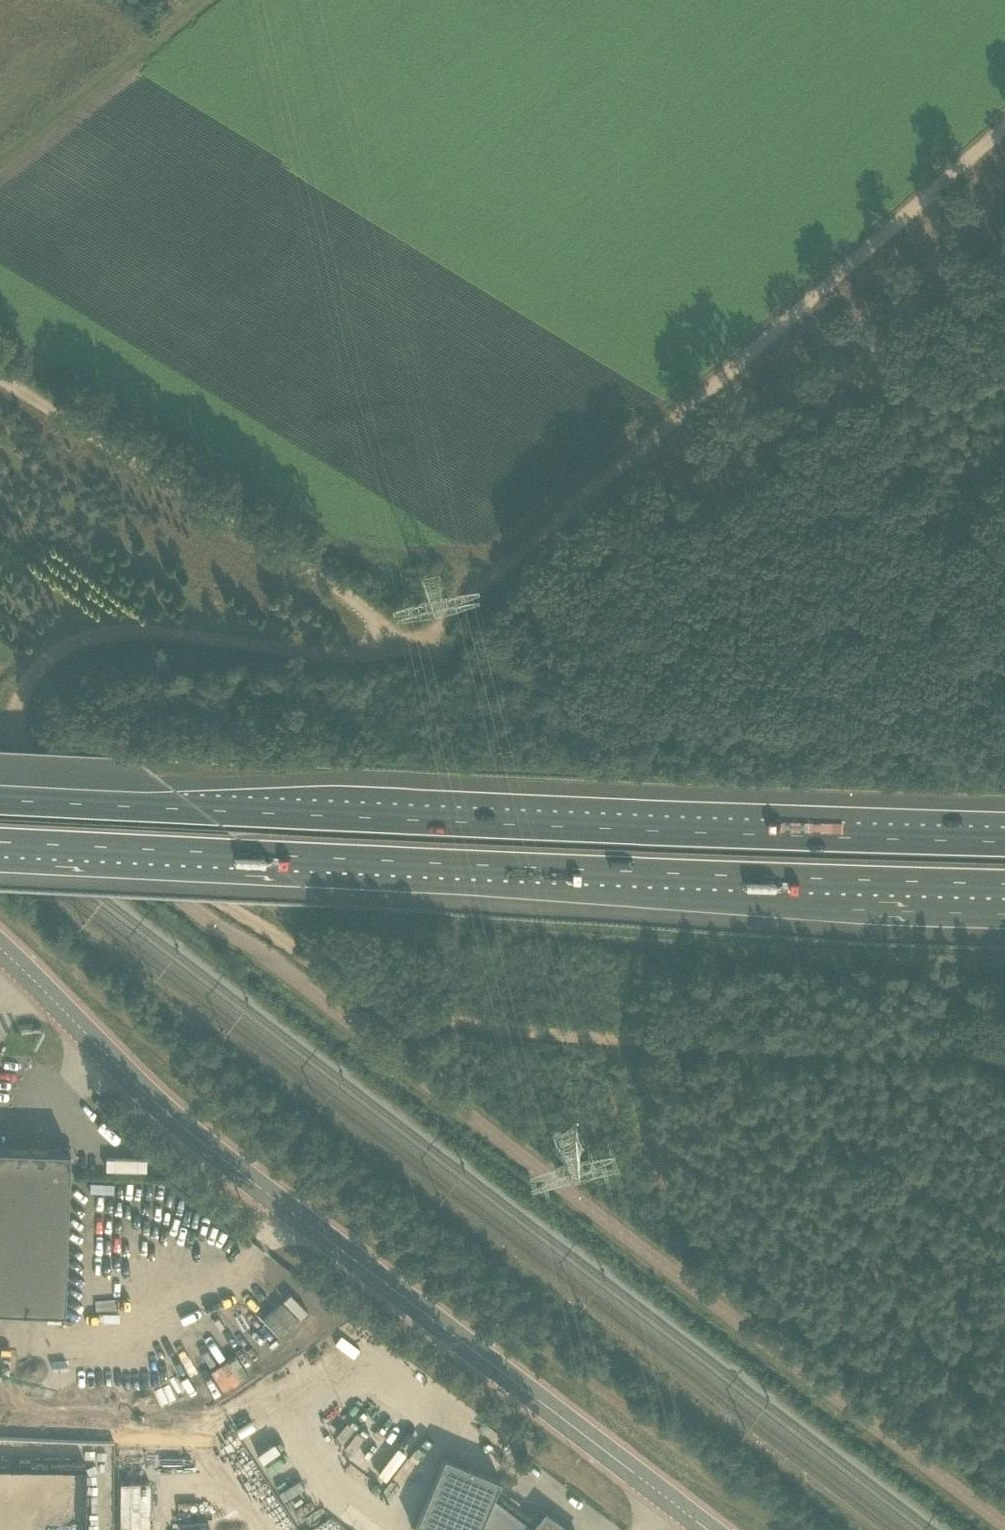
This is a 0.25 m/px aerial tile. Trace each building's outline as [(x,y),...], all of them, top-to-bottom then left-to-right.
[(69,1173),(69,1171),(70,1150),(7,1148),(0,1147),(0,1309),(65,1311),(69,1173)] [(279,1335),(298,1318),(281,1299),(262,1316),(279,1335)] [(224,1342),(231,1354),(209,1368),(222,1390),(257,1368),(236,1335),(224,1342)] [(500,1479),(445,1456),(414,1529),(415,1529),(567,1529),(551,1518),(541,1519),(534,1528),(493,1496),(500,1479)]
